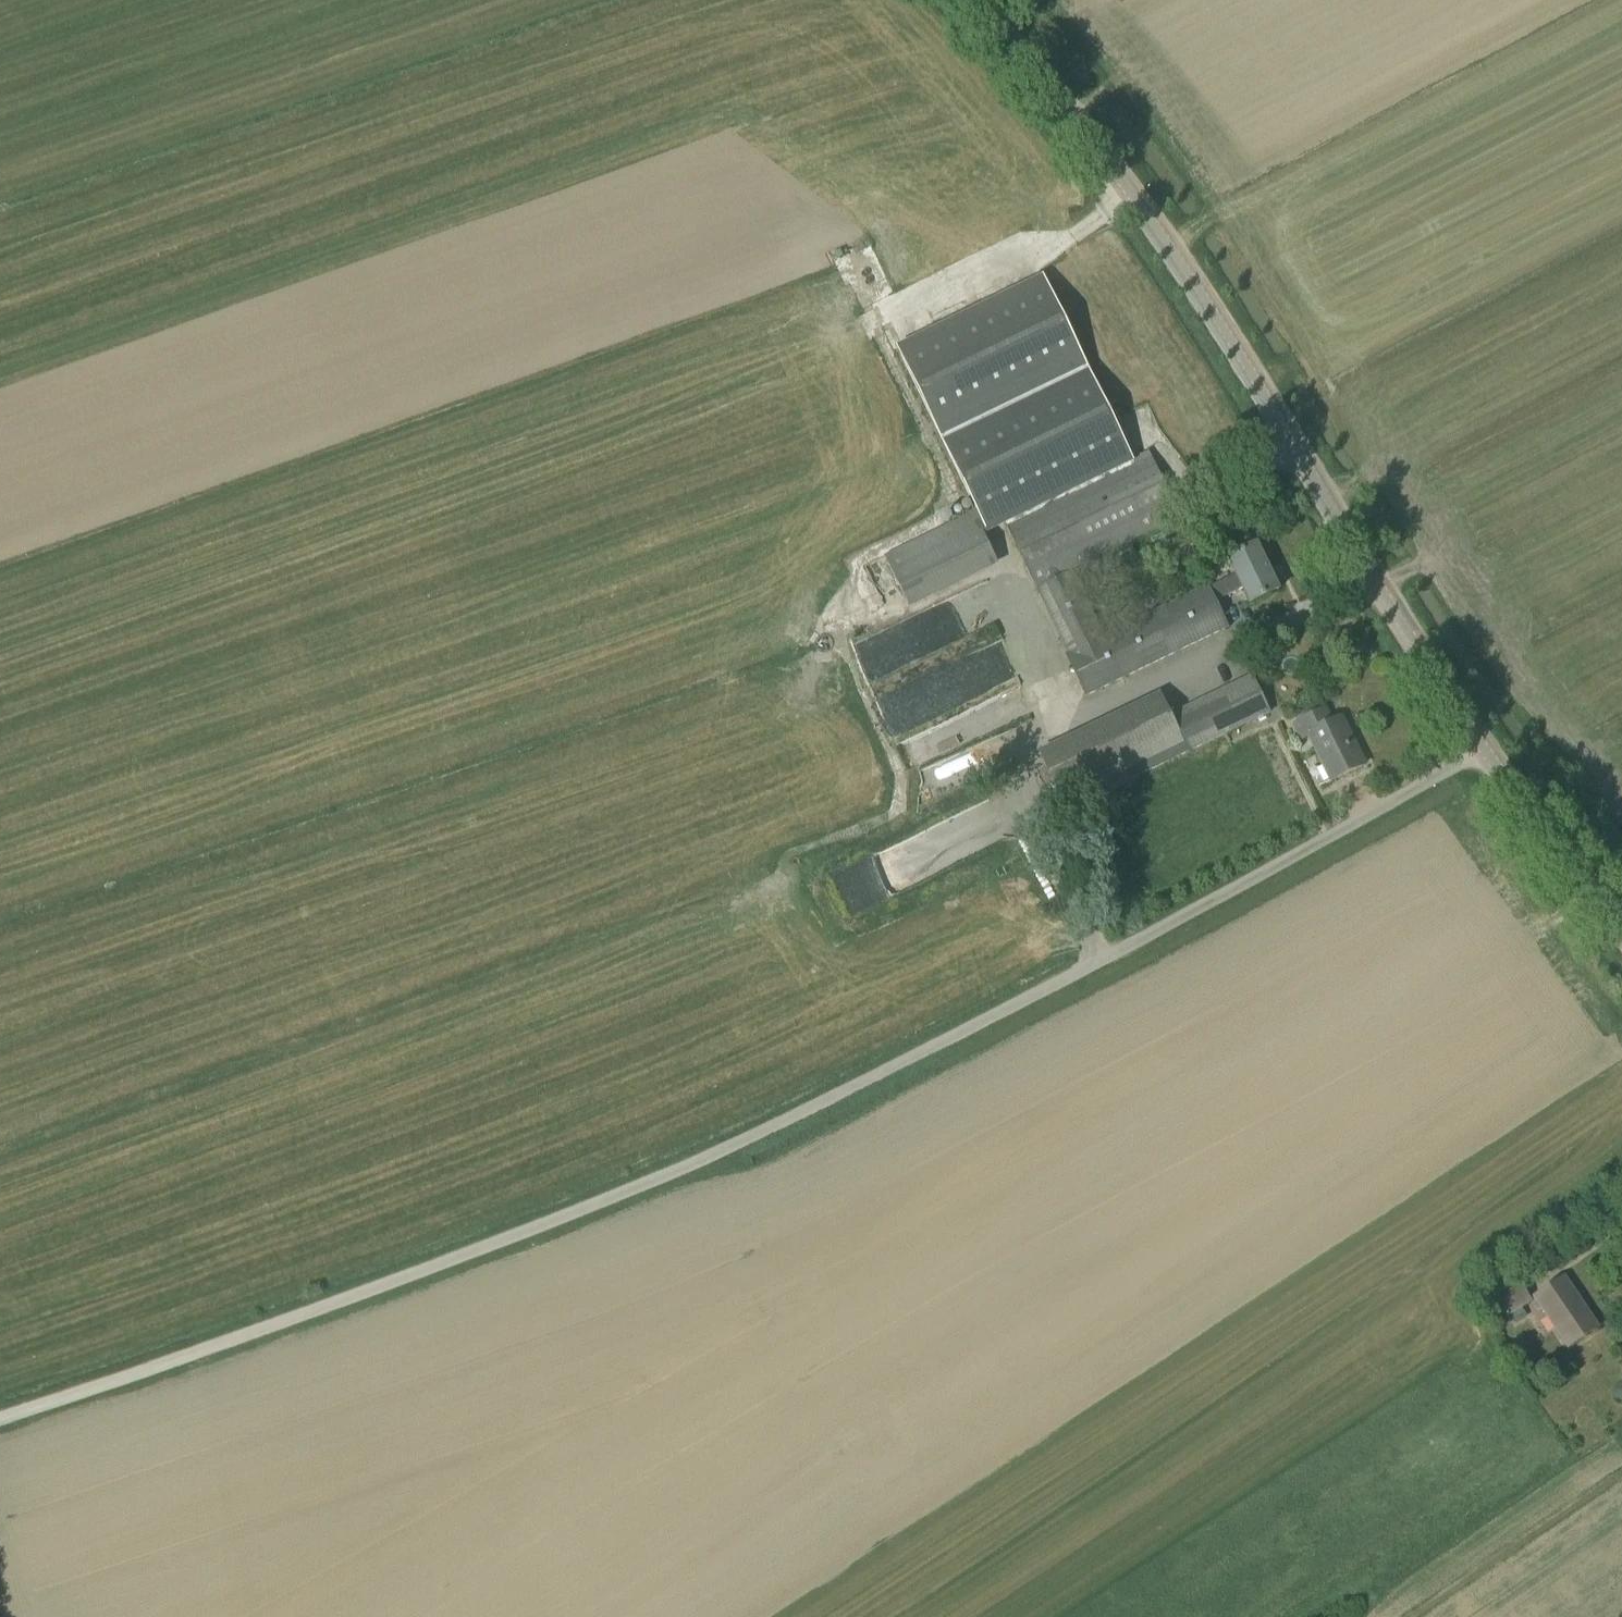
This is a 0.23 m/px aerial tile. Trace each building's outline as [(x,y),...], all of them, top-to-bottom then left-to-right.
[(988,530),(1006,522),(1036,587),(1180,517),(1149,452),(1133,460),(1045,277),(900,347),(988,530)] [(999,566),(974,513),(884,556),(909,609),(999,566)] [(1073,572),(1036,589),(1067,653),(1065,654),(1085,697),(1229,627),(1217,601),(1243,590),(1250,606),(1281,591),(1258,544),(1228,558),(1236,576),(1210,588),(1209,586),(1104,636),(1073,572)] [(1253,675),(1171,714),(1161,693),(1039,752),(1067,812),(1271,713),(1253,675)] [(1301,742),(1308,739),(1330,783),(1366,765),(1343,717),(1334,721),(1327,708),(1293,726),(1301,742)] [(1533,1298),(1566,1347),(1598,1327),(1566,1277),(1533,1298)] [(1527,1316),(1522,1309),(1532,1302),(1521,1284),(1494,1301),(1506,1319),(1512,1315),(1517,1323),(1527,1316)]
